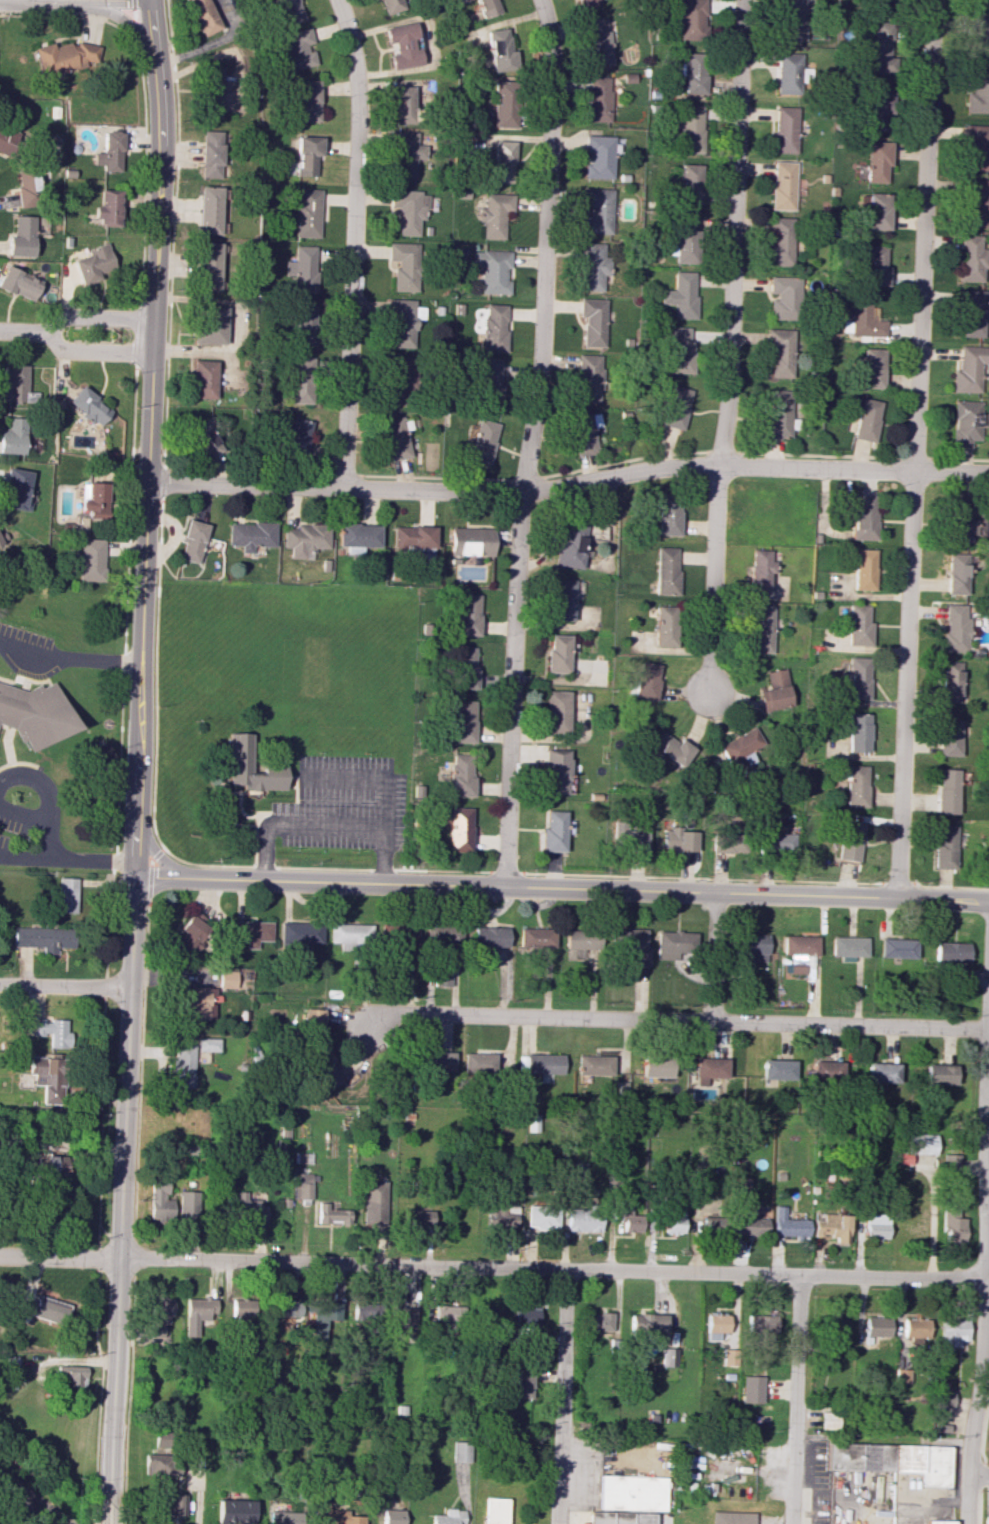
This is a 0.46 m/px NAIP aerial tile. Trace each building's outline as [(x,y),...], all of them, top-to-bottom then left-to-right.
[(219,30),(208,0),(185,0),(199,37),(219,30)] [(286,26),(305,19),(298,0),(275,0),(286,26)] [(403,9),(400,0),(380,0),(384,14),(403,9)] [(496,0),(474,0),(480,19),(500,12),(496,0)] [(580,10),(600,4),(598,0),(577,0),(580,10)] [(679,41),(706,40),(705,0),(678,0),(679,41)] [(805,41),(805,0),(779,0),(779,41),(805,41)] [(972,12),(970,59),(988,60),(988,13),(972,12)] [(613,64),(607,17),(584,20),(590,67),(613,64)] [(868,72),(894,73),(895,58),(889,57),(891,22),(870,21),(868,72)] [(384,26),(386,44),(393,43),(394,53),(389,54),(391,70),(421,67),(419,49),(413,50),(411,39),(416,39),(414,23),(384,26)] [(315,65),(310,44),(313,43),(309,28),(292,32),(294,37),(283,40),(286,53),(280,55),(284,72),(315,65)] [(486,30),(491,71),(514,69),(509,28),(486,30)] [(33,48),(41,75),(59,70),(60,73),(101,61),(94,39),(54,51),(51,43),(33,48)] [(683,94),(704,94),(705,53),(684,52),(684,61),(672,60),(671,75),(684,75),(683,94)] [(777,94),(801,94),(802,53),(778,53),(777,94)] [(221,118),(222,65),(206,65),(205,117),(221,118)] [(967,70),(966,89),(965,113),(988,113),(988,70),(967,70)] [(611,77),(588,77),(587,122),(610,122),(611,77)] [(299,122),(319,121),(318,80),(298,81),(299,122)] [(493,127),(515,128),(516,81),(494,80),(493,127)] [(395,123),(415,123),(415,87),(394,86),(393,110),(395,110),(395,123)] [(869,131),(889,130),(888,89),(868,90),(869,131)] [(680,152),(703,153),(704,105),(672,105),(672,128),(680,129),(680,152)] [(774,152),(797,153),(798,107),(776,107),(774,152)] [(988,171),(988,125),(963,125),(963,141),(968,141),(967,170),(988,171)] [(7,157),(15,138),(0,131),(0,154),(7,157)] [(102,131),(102,153),(92,153),(92,165),(101,165),(101,171),(121,172),(121,131),(102,131)] [(200,177),(221,178),(222,131),(201,131),(200,177)] [(416,179),(416,157),(422,157),(422,146),(416,146),(417,132),(396,132),(396,179),(416,179)] [(614,179),(614,154),(623,154),(623,140),(615,140),(615,136),(586,135),(585,153),(589,153),(589,164),(585,164),(585,178),(614,179)] [(321,156),(322,137),(297,136),(296,175),(315,176),(316,155),(321,156)] [(513,182),(514,141),(494,141),(492,182),(513,182)] [(891,142),(867,141),(866,182),(886,183),(886,166),(890,166),(891,142)] [(795,210),(796,162),(773,161),(772,210),(795,210)] [(702,164),(681,164),(680,204),(700,204),(702,164)] [(36,176),(27,176),(27,171),(15,172),(18,208),(39,206),(36,176)] [(963,226),(987,227),(988,179),(964,179),(963,226)] [(219,234),(221,187),(198,186),(197,234),(219,234)] [(612,234),(614,189),(585,188),(585,207),(590,207),(590,216),(583,216),(582,233),(612,234)] [(320,189),(297,189),(295,237),(319,238),(320,189)] [(94,226),(119,226),(120,190),(98,190),(98,205),(95,205),(94,226)] [(397,235),(421,236),(421,209),(427,209),(427,191),(390,191),(390,207),(397,207),(397,235)] [(482,239),(504,239),(505,210),(513,211),(513,194),(484,193),(484,207),(478,207),(478,221),(483,222),(482,239)] [(867,229),(889,230),(890,194),(868,193),(867,229)] [(7,236),(7,256),(33,256),(34,216),(14,215),(13,236),(7,236)] [(697,264),(699,217),(673,216),(672,254),(676,254),(675,263),(697,264)] [(770,265),(792,265),(793,218),(771,217),(770,265)] [(984,281),(985,250),(980,250),(980,235),(960,235),(959,281),(984,281)] [(88,254),(71,260),(80,284),(116,271),(105,242),(86,249),(88,254)] [(196,290),(220,290),(222,243),(197,242),(196,290)] [(388,261),(394,261),(394,291),(417,292),(418,244),(388,243),(388,261)] [(604,257),(605,243),(585,243),(585,267),(581,267),(580,290),(603,291),(603,275),(610,275),(610,257),(604,257)] [(315,245),(294,246),(294,261),(284,261),(285,274),(292,274),(293,292),(316,292),(315,245)] [(887,246),(866,245),(865,285),(886,286),(887,246)] [(480,293),(509,294),(510,281),(506,281),(506,268),(510,268),(511,251),(472,250),(472,265),(481,265),(480,293)] [(41,279),(4,267),(0,280),(0,290),(34,300),(41,279)] [(674,304),(673,318),(694,319),(696,272),(674,271),(674,290),(661,289),(660,303),(674,304)] [(769,296),(770,296),(769,319),(798,320),(799,277),(769,276),(769,296)] [(984,337),(984,290),(959,290),(959,337),(984,337)] [(387,347),(413,348),(414,319),(423,319),(423,307),(414,307),(414,299),(388,299),(387,347)] [(605,347),(606,299),(579,299),(579,317),(583,317),(583,346),(605,347)] [(850,322),(842,321),(841,334),(885,336),(885,320),(871,320),(871,299),(851,299),(850,322)] [(313,345),(313,304),(295,304),(294,344),(313,345)] [(506,352),(507,304),(484,304),(483,351),(506,352)] [(225,306),(195,306),(195,344),(225,344),(225,306)] [(669,373),(692,374),(693,328),(670,327),(669,373)] [(770,377),(792,377),(793,330),(767,329),(766,347),(771,347),(770,377)] [(959,346),(958,370),(953,370),(952,392),(980,393),(980,379),(986,379),(987,364),(988,364),(988,347),(959,346)] [(862,372),(861,388),(882,388),(883,349),(862,348),(862,356),(854,356),(854,371),(862,372)] [(601,355),(577,354),(577,403),(600,403),(601,355)] [(389,405),(410,405),(409,356),(388,356),(389,405)] [(311,403),(310,357),(288,357),(288,404),(311,403)] [(214,399),(216,361),(192,360),(190,398),(214,399)] [(501,362),(478,361),(476,408),(494,408),(494,399),(500,399),(501,362)] [(6,364),(6,385),(0,385),(0,401),(37,402),(38,392),(28,392),(28,365),(6,364)] [(662,425),(682,430),(691,389),(671,385),(662,425)] [(99,426),(111,408),(79,386),(66,404),(99,426)] [(768,420),(764,420),(763,437),(790,438),(792,390),(770,389),(768,420)] [(852,438),(873,442),(881,402),(850,396),(847,409),(857,411),(852,438)] [(952,446),(971,446),(971,441),(980,441),(981,401),(954,400),(952,446)] [(574,456),(595,454),(594,426),(598,426),(597,414),(572,415),(574,456)] [(410,456),(400,416),(380,421),(390,461),(410,456)] [(25,418),(6,417),(6,429),(0,428),(0,453),(24,454),(25,418)] [(202,460),(221,452),(211,427),(214,426),(211,417),(188,427),(202,460)] [(312,422),(291,417),(284,453),(304,457),(312,422)] [(497,423),(477,419),(468,459),(489,463),(497,423)] [(29,511),(30,502),(26,502),(30,471),(7,468),(2,508),(29,511)] [(105,483),(86,483),(86,497),(80,497),(80,519),(105,519),(105,483)] [(678,536),(680,494),(658,493),(657,535),(678,536)] [(875,540),(876,495),(851,495),(850,540),(875,540)] [(984,537),(984,512),(968,512),(968,497),(952,497),(952,543),(975,543),(975,537),(984,537)] [(179,558),(197,563),(208,524),(187,519),(180,542),(183,543),(179,558)] [(554,565),(581,568),(583,548),(582,548),(585,524),(560,521),(554,565)] [(252,546),(275,547),(275,523),(228,522),(228,545),(241,546),(241,553),(252,553),(252,546)] [(328,550),(329,524),(296,523),(296,529),(283,528),(283,548),(290,548),(289,558),(306,558),(306,549),(328,550)] [(338,546),(379,548),(380,525),(339,523),(338,546)] [(393,547),(434,548),(434,526),(393,526),(393,547)] [(491,556),(492,528),(449,527),(449,555),(491,556)] [(78,581),(104,581),(105,539),(79,539),(78,581)] [(654,594),(676,595),(677,548),(655,547),(654,594)] [(749,589),(768,589),(768,573),(770,573),(770,550),(749,549),(749,589)] [(874,590),(875,550),(848,549),(847,567),(854,567),(853,590),(874,590)] [(966,594),(968,554),(948,553),(946,594),(966,594)] [(573,580),(553,579),(552,620),(572,621),(573,580)] [(479,636),(480,594),(458,594),(458,636),(479,636)] [(869,605),(849,604),(848,645),(871,646),(872,622),(868,621),(869,605)] [(966,604),(944,604),(943,652),(968,652),(969,617),(965,617),(966,604)] [(675,647),(676,606),(655,605),(654,646),(675,647)] [(771,653),(771,606),(749,606),(748,652),(771,653)] [(568,673),(569,635),(548,635),(547,672),(568,673)] [(477,648),(456,647),(455,689),(476,689),(477,648)] [(847,699),(868,700),(869,657),(848,657),(847,699)] [(633,696),(653,700),(659,665),(639,661),(633,696)] [(941,703),(960,703),(960,662),(941,662),(941,703)] [(764,671),(767,687),(760,688),(764,712),(791,707),(784,668),(764,671)] [(14,725),(0,721),(0,686),(20,693),(34,684),(37,688),(49,681),(77,727),(31,754),(14,725)] [(546,733),(569,734),(570,692),(547,691),(546,733)] [(475,701),(454,701),(453,742),(474,743),(475,701)] [(847,752),(869,752),(869,714),(848,714),(847,752)] [(960,720),(938,719),(937,756),(959,756),(960,720)] [(716,746),(726,765),(762,745),(752,726),(716,746)] [(692,748),(678,738),(675,742),(659,730),(648,746),(679,768),(692,748)] [(231,735),(254,735),(252,775),(266,775),(266,767),(288,768),(287,790),(229,788),(231,735)] [(568,794),(569,750),(545,749),(543,793),(568,794)] [(450,796),(472,797),(473,755),(452,754),(450,796)] [(845,779),(844,807),(865,807),(867,766),(840,765),(839,779),(845,779)] [(956,814),(958,769),(938,769),(936,813),(956,814)] [(448,850),(470,851),(471,808),(449,808),(448,850)] [(565,833),(571,834),(571,820),(565,820),(565,811),(546,811),(546,827),(541,827),(541,851),(564,852),(565,833)] [(448,812),(435,812),(434,825),(448,826),(448,812)] [(646,831),(623,830),(623,822),(612,821),(611,845),(632,846),(632,850),(645,851),(646,831)] [(859,861),(862,825),(840,823),(837,859),(859,861)] [(934,868),(955,869),(956,825),(934,825),(934,868)] [(694,831),(678,831),(678,829),(663,828),(662,849),(694,850),(694,831)] [(741,834),(711,833),(710,852),(740,853),(741,834)] [(793,833),(761,833),(761,852),(794,852),(793,833)] [(76,913),(77,878),(58,877),(57,912),(76,913)] [(183,932),(174,944),(190,955),(210,929),(190,914),(179,929),(183,932)] [(271,941),(272,922),(234,921),(233,940),(246,940),(246,948),(257,949),(257,941),(271,941)] [(280,946),(322,945),(322,921),(280,923),(280,946)] [(330,943),(340,943),(340,947),(372,947),(372,924),(330,924),(330,943)] [(462,927),(427,926),(426,945),(461,946),(462,927)] [(41,947),(41,954),(55,954),(56,947),(74,948),(74,929),(13,927),(12,947),(41,947)] [(507,947),(507,927),(473,927),(473,946),(507,947)] [(553,948),(554,929),(519,928),(518,947),(553,948)] [(649,965),(649,947),(645,947),(645,929),(611,928),(611,955),(631,955),(631,965),(649,965)] [(600,949),(600,931),(565,932),(565,958),(583,958),(583,950),(600,949)] [(656,958),(696,960),(697,932),(656,931),(656,958)] [(767,935),(738,934),(737,961),(766,962),(767,935)] [(805,974),(806,955),(817,955),(817,936),(782,935),(782,954),(789,955),(789,973),(805,974)] [(915,958),(916,939),(880,938),(879,957),(915,958)] [(969,943),(935,942),(935,962),(968,963),(969,943)] [(451,969),(434,969),(434,986),(451,986),(451,969)] [(219,987),(236,988),(236,971),(220,970),(219,987)] [(214,1019),(214,1001),(216,1001),(215,986),(187,987),(188,1020),(214,1019)] [(323,1009),(304,1008),(303,1036),(322,1037),(323,1009)] [(66,1020),(33,1020),(33,1035),(50,1035),(50,1048),(70,1048),(70,1032),(66,1032),(66,1020)] [(219,1051),(219,1038),(198,1038),(198,1051),(219,1051)] [(193,1088),(194,1045),(173,1044),(172,1087),(193,1088)] [(306,1059),(323,1092),(341,1083),(324,1050),(306,1059)] [(453,1072),(453,1052),(424,1051),(424,1071),(453,1072)] [(463,1052),(463,1074),(503,1075),(504,1053),(463,1052)] [(520,1054),(520,1072),(540,1072),(540,1082),(550,1083),(550,1073),(562,1073),(563,1056),(520,1054)] [(576,1074),(611,1075),(612,1056),(577,1055),(576,1074)] [(641,1076),(670,1077),(671,1057),(641,1056),(641,1076)] [(41,1103),(61,1104),(63,1058),(30,1057),(29,1074),(33,1074),(33,1085),(42,1085),(41,1103)] [(726,1059),(693,1058),(693,1085),(704,1085),(704,1078),(725,1078),(726,1059)] [(793,1060),(760,1059),(760,1079),(793,1080),(793,1060)] [(842,1061),(810,1061),(810,1069),(807,1069),(806,1084),(842,1084),(842,1061)] [(867,1082),(898,1082),(898,1063),(867,1062),(867,1082)] [(955,1066),(925,1065),(925,1084),(954,1085),(955,1066)] [(959,1154),(942,1154),(942,1175),(959,1175),(959,1154)] [(569,1188),(585,1188),(586,1162),(570,1162),(569,1188)] [(294,1199),(311,1199),(312,1174),(294,1173),(294,1199)] [(175,1199),(167,1199),(168,1179),(151,1178),(150,1220),(175,1220),(175,1199)] [(363,1224),(385,1225),(387,1181),(364,1180),(363,1224)] [(179,1218),(198,1219),(199,1191),(180,1191),(179,1218)] [(265,1207),(259,1206),(259,1199),(245,1199),(246,1192),(235,1191),(234,1220),(265,1220),(265,1207)] [(683,1233),(683,1199),(664,1199),(665,1234),(683,1233)] [(708,1217),(708,1203),(693,1202),(693,1230),(714,1231),(714,1217),(708,1217)] [(317,1224),(349,1224),(349,1210),(327,1209),(327,1203),(317,1203),(317,1224)] [(620,1232),(641,1232),(642,1214),(631,1214),(631,1203),(621,1203),(620,1232)] [(516,1228),(517,1206),(494,1205),(494,1211),(486,1211),(485,1227),(516,1228)] [(557,1228),(558,1206),(527,1205),(527,1227),(557,1228)] [(958,1205),(942,1205),(942,1231),(946,1231),(946,1241),(964,1241),(964,1217),(958,1217),(958,1205)] [(784,1219),(785,1206),(775,1206),(774,1236),(808,1237),(808,1219),(784,1219)] [(601,1232),(601,1209),(568,1208),(567,1231),(601,1232)] [(433,1226),(432,1210),(405,1210),(406,1227),(433,1226)] [(888,1214),(866,1213),(865,1239),(887,1240),(888,1214)] [(814,1219),(814,1236),(835,1236),(835,1243),(848,1243),(848,1214),(822,1214),(822,1219),(814,1219)] [(766,1217),(736,1218),(736,1234),(767,1234),(766,1217)] [(169,1297),(148,1297),(149,1331),(170,1330),(169,1297)] [(185,1337),(200,1337),(200,1325),(214,1325),(215,1299),(185,1298),(185,1337)] [(232,1323),(251,1323),(252,1299),(232,1299),(232,1323)] [(300,1301),(269,1300),(269,1317),(300,1318),(300,1301)] [(324,1340),(324,1320),(338,1320),(339,1301),(313,1301),(312,1339),(324,1340)] [(539,1308),(530,1308),(530,1304),(515,1303),(514,1325),(538,1326),(539,1308)] [(393,1305),(394,1336),(417,1336),(416,1304),(393,1305)] [(374,1305),(352,1305),(353,1321),(374,1320),(374,1305)] [(428,1325),(462,1324),(461,1305),(428,1306),(428,1325)] [(591,1313),(591,1334),(612,1334),(612,1313),(591,1313)] [(666,1315),(631,1313),(630,1331),(665,1332),(666,1315)] [(707,1313),(706,1341),(729,1341),(730,1313),(707,1313)] [(776,1315),(748,1314),(747,1332),(775,1333),(776,1315)] [(846,1315),(825,1315),(825,1344),(847,1343),(846,1315)] [(891,1318),(866,1317),(865,1336),(890,1337),(891,1318)] [(904,1319),(905,1340),(929,1340),(929,1318),(904,1319)] [(969,1320),(942,1319),(941,1347),(958,1347),(958,1340),(968,1341),(969,1320)] [(662,1366),(677,1367),(678,1348),(662,1348),(662,1366)] [(84,1366),(56,1366),(55,1385),(84,1386),(84,1366)] [(505,1376),(504,1401),(514,1402),(514,1397),(531,1398),(532,1369),(514,1368),(513,1376),(505,1376)] [(896,1369),(896,1382),(911,1382),(911,1369),(896,1369)] [(763,1403),(763,1376),(742,1376),(742,1403),(763,1403)] [(953,1411),(954,1390),(936,1389),(935,1410),(953,1411)] [(820,1428),(837,1429),(838,1412),(821,1411),(820,1428)] [(168,1432),(154,1432),(154,1447),(168,1447),(168,1432)] [(469,1462),(470,1442),(452,1441),(452,1461),(469,1462)] [(949,1446),(827,1443),(827,1470),(922,1472),(921,1486),(948,1487),(949,1446)] [(144,1454),(143,1475),(177,1476),(178,1455),(144,1454)] [(598,1509),(665,1510),(666,1477),(599,1475),(598,1509)] [(183,1516),(184,1494),(166,1494),(165,1515),(183,1516)] [(485,1498),(484,1523),(489,1523),(506,1523),(507,1498),(485,1498)] [(217,1499),(216,1523),(253,1523),(253,1500),(217,1499)] [(362,1516),(349,1515),(349,1509),(318,1508),(318,1523),(362,1523),(362,1516)] [(404,1510),(383,1509),(382,1523),(403,1523),(404,1510)] [(464,1509),(444,1509),(444,1515),(431,1515),(431,1523),(464,1523),(464,1509)] [(303,1512),(270,1511),(269,1523),(302,1523),(303,1512)] [(588,1511),(588,1523),(653,1523),(654,1513),(588,1511)] [(713,1511),(713,1523),(755,1523),(755,1513),(713,1511)]
